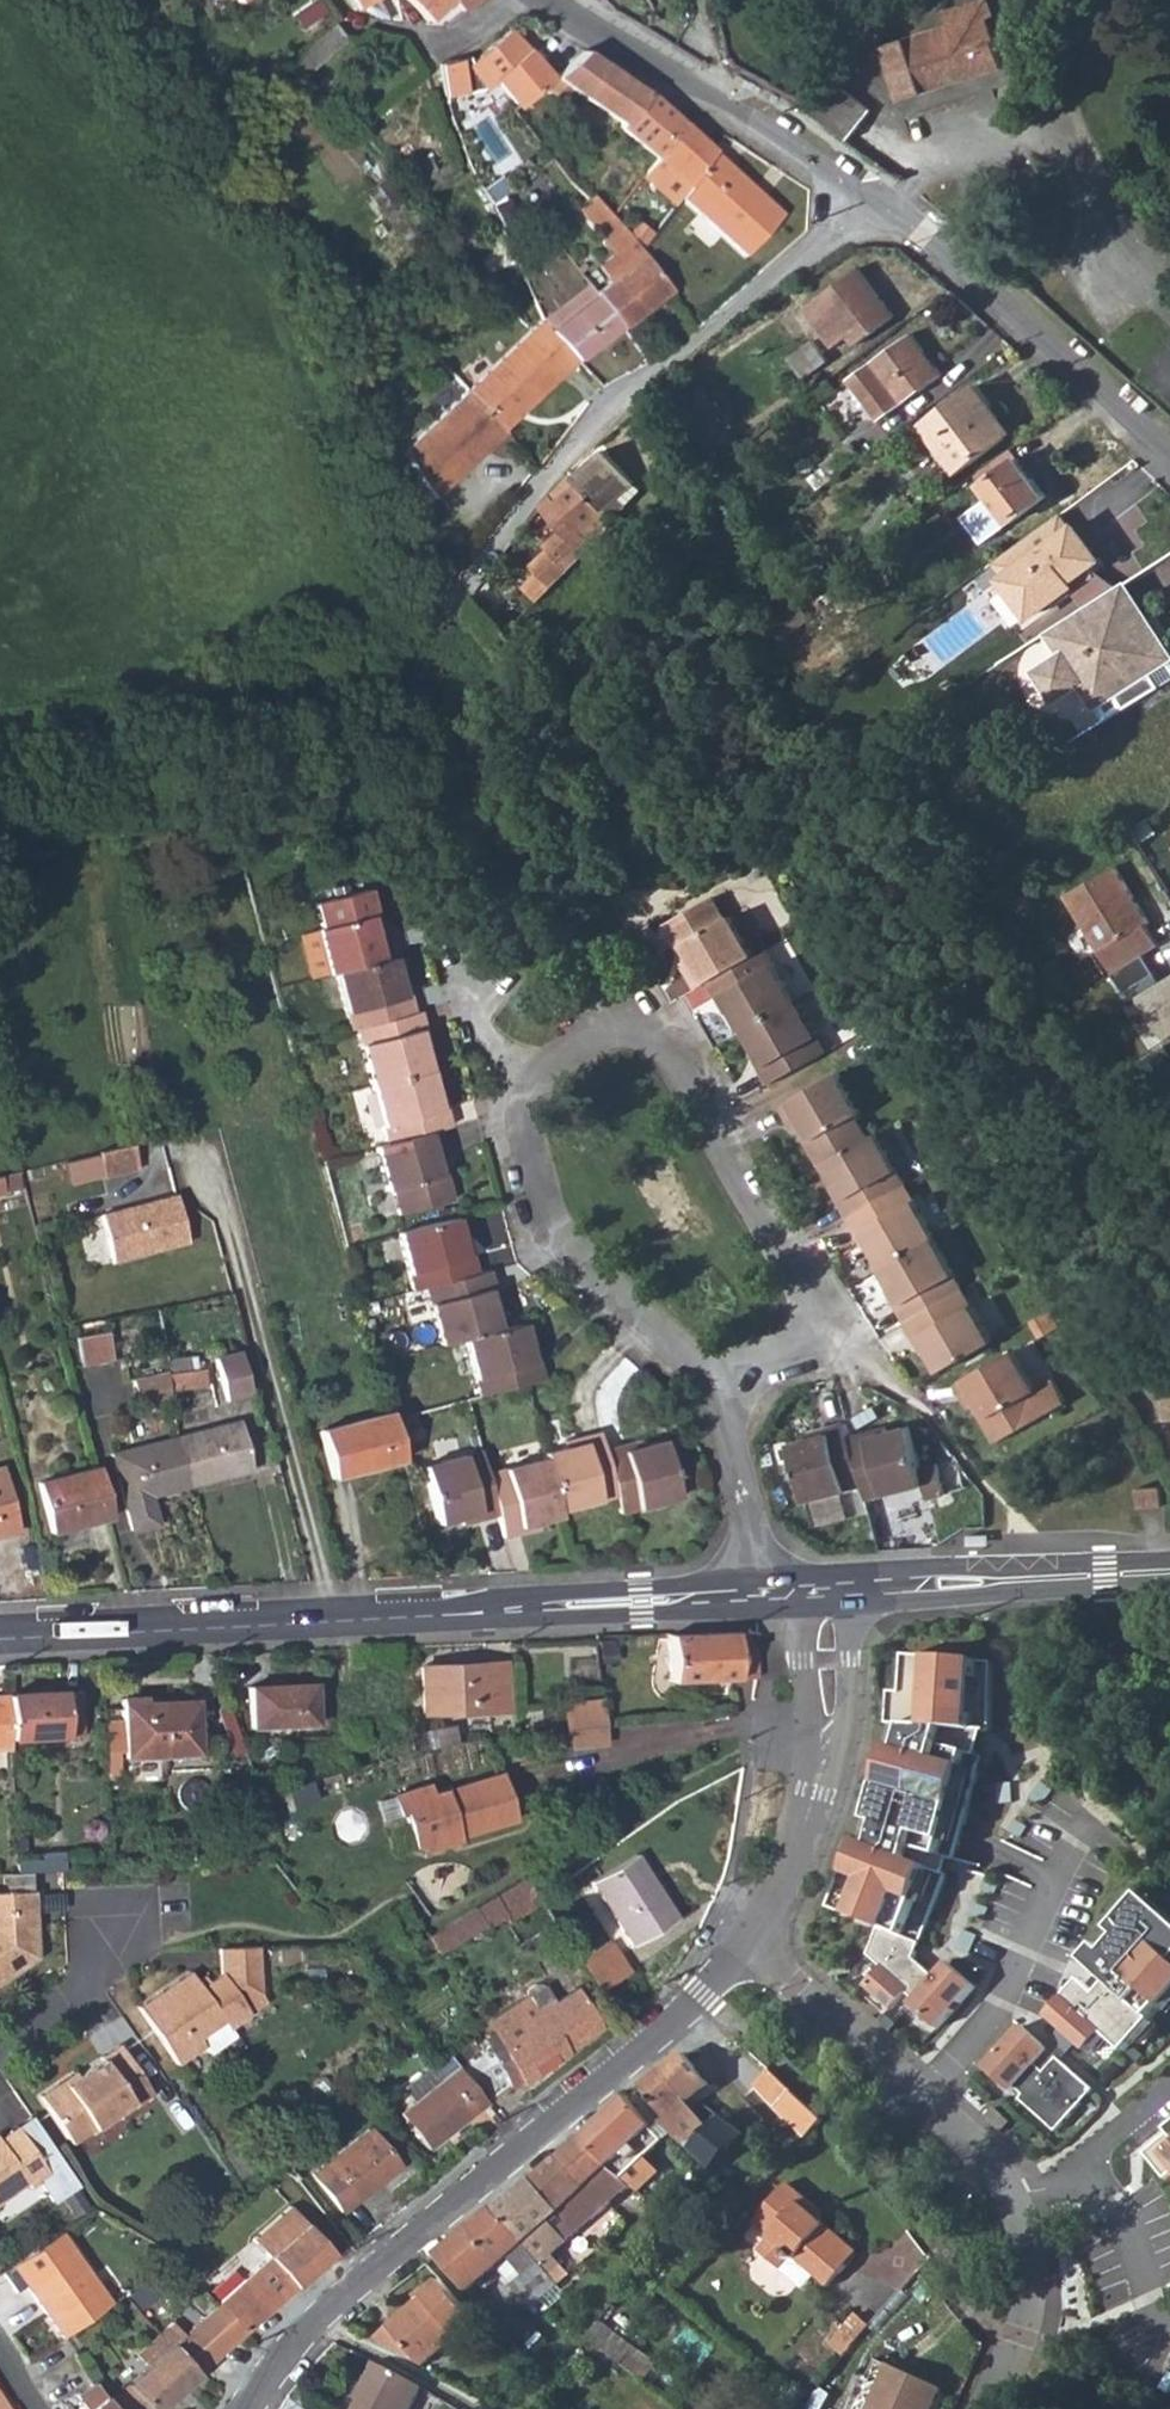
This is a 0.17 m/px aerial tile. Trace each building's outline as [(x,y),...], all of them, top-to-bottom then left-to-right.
[(449,0),(408,0),(427,21),(449,0)] [(459,7),(464,13),(473,4),(477,0),(453,0),(459,7)] [(941,9),(943,16),(981,4),(985,19),(994,16),(988,0),(973,0),(941,9)] [(981,4),(943,16),(945,24),(877,45),(894,99),(1001,68),(985,19),(981,4)] [(553,77),(508,30),(470,63),(467,65),(472,72),(484,86),(493,80),(515,108),(542,86),(553,77)] [(563,84),(619,124),(649,93),(587,50),(553,77),(542,86),(553,95),(563,84)] [(440,79),(472,72),(467,65),(470,63),(468,57),(439,62),(439,65),(439,78),(440,79)] [(811,103),(806,110),(848,142),(872,112),(831,81),(811,103)] [(685,122),(649,93),(619,124),(617,127),(658,160),(685,122)] [(644,176),(676,203),(683,194),(710,157),(708,154),(714,145),(685,122),(658,160),(644,176)] [(791,206),(714,145),(708,154),(710,157),(683,194),(753,251),(791,206)] [(403,169),(417,196),(460,174),(450,148),(429,160),(428,155),(403,169)] [(383,180),(395,169),(384,155),(365,170),(377,185),(383,180)] [(406,182),(395,169),(383,180),(395,192),(406,182)] [(594,290),(621,326),(668,288),(642,257),(644,254),(624,230),(610,215),(585,199),(571,211),(608,257),(599,264),(611,278),(594,290)] [(569,228),(562,218),(547,230),(554,240),(569,228)] [(539,252),(554,240),(547,230),(532,242),(539,252)] [(859,266),(810,306),(828,327),(840,319),(857,342),(896,312),(859,266)] [(587,282),(541,317),(544,324),(578,360),(621,326),(594,290),(587,282)] [(470,396),(506,433),(580,362),(578,360),(544,324),(470,396)] [(912,333),(849,380),(879,421),(942,375),(912,333)] [(818,339),(792,358),(807,377),(832,360),(828,355),(821,345),(818,339)] [(1169,368),(1169,344),(1144,367),(1156,381),(1169,368)] [(1169,396),(1169,368),(1156,381),(1169,396)] [(978,387),(922,426),(956,474),(1005,439),(993,422),(1000,417),(978,387)] [(470,396),(410,455),(421,484),(441,505),(509,437),(506,433),(470,396)] [(1013,435),(1000,417),(993,422),(1005,439),(1013,435)] [(605,448),(575,478),(604,511),(607,508),(636,482),(636,481),(605,448)] [(1018,460),(983,485),(1010,523),(1045,497),(1018,460)] [(532,566),(554,588),(570,572),(620,524),(607,508),(604,511),(575,478),(573,476),(541,507),(562,531),(545,546),(549,549),(532,566)] [(995,566),(1007,581),(1004,583),(1021,605),(1025,601),(1037,617),(1056,603),(1060,607),(1077,595),(1099,579),(1098,577),(1084,560),(1073,567),(1067,560),(1078,552),(1083,548),(1060,517),(1012,553),(1000,562),(995,566)] [(1084,560),(1078,552),(1067,560),(1073,567),(1084,560)] [(1077,595),(1087,608),(1120,587),(1100,576),(1098,577),(1099,579),(1077,595)] [(1026,625),(1037,617),(1025,601),(1021,605),(1004,583),(1000,588),(1026,625)] [(1120,587),(1087,608),(1076,615),(1053,629),(1067,653),(1063,655),(1059,658),(1056,662),(1054,666),(1053,671),(1053,675),(1055,680),(1059,686),(1064,688),(1071,690),(1077,689),(1082,688),(1087,684),(1098,701),(1121,687),(1130,704),(1166,682),(1157,668),(1169,660),(1169,644),(1152,616),(1138,624),(1127,608),(1131,605),(1120,587)] [(819,625),(803,604),(778,622),(795,643),(819,625)] [(967,610),(930,638),(945,659),(982,631),(967,610)] [(1038,662),(1057,652),(1048,633),(1028,643),(1038,662)] [(1063,896),(1109,975),(1158,949),(1145,928),(1148,925),(1114,867),(1063,896)] [(298,935),(311,979),(334,973),(392,958),(397,956),(389,928),(382,930),(375,932),(371,916),(378,914),(371,889),(318,902),(324,929),(298,935)] [(706,891),(686,902),(688,905),(708,894),(706,891)] [(674,957),(688,983),(700,976),(748,949),(725,911),(720,914),(708,894),(688,905),(686,902),(658,918),(671,941),(677,937),(685,950),(679,954),(674,957)] [(382,930),(378,914),(371,916),(375,932),(382,930)] [(671,941),(679,954),(685,950),(677,937),(671,941)] [(700,976),(709,994),(719,1011),(725,1007),(735,1025),(738,1024),(786,996),(756,944),(748,949),(700,976)] [(396,978),(392,958),(334,973),(349,1029),(355,1028),(413,1012),(409,995),(401,998),(396,978)] [(1137,996),(1162,1042),(1169,1037),(1169,976),(1137,996)] [(404,977),(396,978),(401,998),(409,995),(404,977)] [(752,1064),(762,1079),(818,1046),(789,995),(786,996),(738,1024),(750,1045),(759,1060),(752,1064)] [(423,1028),(419,1010),(413,1012),(355,1028),(369,1084),(426,1070),(420,1049),(416,1031),(423,1028)] [(423,1028),(416,1031),(420,1049),(428,1048),(423,1028)] [(743,1049),(752,1064),(759,1060),(750,1045),(743,1049)] [(857,1108),(832,1065),(773,1100),(790,1128),(794,1125),(801,1121),(809,1135),(802,1139),(814,1159),(821,1155),(863,1130),(852,1111),(857,1108)] [(369,1084),(384,1141),(437,1126),(447,1124),(442,1105),(436,1108),(431,1090),(426,1070),(369,1084)] [(438,1088),(431,1090),(436,1108),(442,1105),(438,1088)] [(794,1125),(802,1139),(809,1135),(801,1121),(794,1125)] [(902,1176),(872,1125),(863,1130),(821,1155),(833,1176),(842,1192),(835,1195),(843,1210),(902,1176)] [(445,1155),(437,1126),(384,1141),(374,1143),(385,1187),(393,1185),(400,1210),(451,1196),(444,1169),(437,1171),(433,1158),(441,1156),(445,1155)] [(131,1145),(96,1154),(103,1178),(137,1170),(131,1145)] [(103,1178),(96,1154),(63,1163),(69,1187),(103,1178)] [(444,1169),(441,1156),(433,1158),(437,1171),(444,1169)] [(826,1180),(835,1195),(842,1192),(833,1176),(826,1180)] [(932,1228),(902,1176),(843,1210),(852,1226),(860,1222),(869,1239),(880,1258),(929,1230),(932,1228)] [(176,1194),(101,1213),(114,1261),(189,1242),(176,1194)] [(459,1235),(454,1214),(397,1230),(412,1287),(422,1285),(475,1271),(471,1252),(464,1254),(459,1235)] [(862,1244),(869,1239),(860,1222),(852,1226),(862,1244)] [(958,1282),(929,1230),(880,1258),(892,1279),(901,1295),(893,1299),(901,1314),(958,1282)] [(466,1233),(459,1235),(464,1254),(471,1252),(466,1233)] [(492,1287),(487,1268),(475,1271),(422,1285),(436,1344),(463,1336),(494,1328),(489,1306),(485,1289),(492,1287)] [(884,1283),(893,1299),(901,1295),(892,1279),(884,1283)] [(988,1332),(958,1282),(901,1314),(910,1331),(917,1327),(926,1344),(938,1362),(988,1332)] [(496,1304),(492,1287),(485,1289),(489,1306),(496,1304)] [(1037,1305),(1024,1312),(1032,1325),(1045,1318),(1037,1305)] [(525,1341),(520,1321),(494,1328),(463,1336),(478,1394),(524,1382),(542,1377),(537,1359),(530,1361),(525,1341)] [(104,1326),(74,1335),(82,1363),(111,1354),(104,1326)] [(920,1347),(926,1344),(917,1327),(910,1331),(920,1347)] [(532,1340),(525,1341),(530,1361),(537,1359),(532,1340)] [(1011,1340),(951,1374),(965,1399),(972,1395),(977,1392),(986,1406),(980,1409),(993,1431),(1041,1404),(1065,1391),(1051,1369),(1033,1379),(1011,1340)] [(243,1351),(219,1357),(231,1397),(253,1391),(243,1351)] [(167,1372),(169,1388),(206,1383),(204,1368),(167,1372)] [(169,1388),(167,1372),(132,1377),(136,1402),(170,1398),(169,1388)] [(972,1395),(980,1409),(986,1406),(977,1392),(972,1395)] [(335,1477),(403,1459),(390,1410),(324,1431),(335,1477)] [(241,1420),(115,1453),(133,1524),(163,1517),(157,1492),(251,1468),(241,1420)] [(805,1501),(862,1485),(847,1434),(844,1421),(826,1426),(829,1433),(810,1438),(791,1443),(805,1501)] [(885,1423),(867,1428),(868,1435),(886,1430),(885,1423)] [(867,1428),(847,1434),(862,1485),(865,1497),(924,1481),(928,1498),(948,1493),(938,1458),(919,1463),(908,1424),(886,1430),(868,1435),(867,1428)] [(808,1431),(810,1438),(829,1433),(826,1426),(808,1431)] [(557,1506),(614,1492),(602,1444),(598,1429),(581,1434),(583,1441),(565,1446),(542,1452),(557,1506)] [(562,1439),(565,1446),(583,1441),(581,1434),(562,1439)] [(638,1435),(619,1439),(620,1447),(640,1441),(638,1435)] [(619,1439),(602,1444),(614,1492),(619,1508),(676,1493),(662,1436),(640,1441),(620,1447),(619,1439)] [(481,1517),(497,1513),(485,1467),(480,1449),(422,1463),(436,1521),(460,1514),(478,1509),(481,1517)] [(542,1452),(485,1467),(497,1513),(502,1532),(521,1527),(519,1519),(537,1515),(558,1510),(557,1506),(542,1452)] [(48,1532),(110,1516),(97,1466),(36,1481),(48,1532)] [(16,1533),(0,1470),(0,1537),(16,1533)] [(1159,1492),(1146,1492),(1146,1504),(1159,1504),(1159,1492)] [(462,1521),(481,1517),(478,1509),(460,1514),(462,1521)] [(539,1522),(537,1515),(519,1519),(521,1527),(539,1522)] [(1070,1520),(1048,1521),(1048,1531),(1070,1531),(1070,1520)] [(669,1682),(754,1678),(755,1657),(744,1634),(668,1637),(669,1682)] [(891,1689),(889,1720),(902,1721),(936,1723),(966,1725),(970,1655),(906,1651),(903,1690),(891,1689)] [(501,1665),(420,1669),(422,1716),(504,1711),(501,1665)] [(314,1685),(249,1688),(251,1730),(316,1727),(314,1685)] [(80,1692),(7,1696),(10,1739),(81,1736),(80,1692)] [(10,1749),(10,1739),(7,1696),(0,1697),(0,1750),(10,1749)] [(144,1696),(120,1697),(123,1759),(196,1756),(194,1702),(144,1703),(144,1696)] [(561,1705),(563,1730),(567,1729),(600,1726),(603,1725),(599,1699),(561,1705)] [(936,1723),(902,1721),(895,1742),(884,1737),(863,1813),(874,1816),(868,1838),(856,1833),(844,1869),(856,1875),(843,1911),(879,1924),(896,1931),(924,1860),(903,1851),(910,1825),(936,1833),(957,1759),(929,1750),(936,1723)] [(451,1724),(405,1727),(407,1750),(453,1743),(451,1724)] [(602,1745),(600,1726),(567,1729),(569,1749),(602,1745)] [(119,1762),(107,1763),(108,1777),(120,1776),(119,1762)] [(393,1814),(400,1812),(412,1845),(422,1849),(447,1839),(444,1833),(455,1829),(510,1809),(494,1766),(426,1789),(422,1781),(386,1794),(393,1814)] [(457,1835),(455,1829),(444,1833),(447,1839),(457,1835)] [(639,1856),(594,1884),(634,1944),(677,1916),(639,1856)] [(534,1891),(522,1875),(472,1907),(483,1923),(534,1891)] [(0,1890),(0,1980),(34,1956),(30,1888),(0,1890)] [(1112,1924),(1119,1930),(1103,1948),(1095,1941),(1083,1954),(1107,1974),(1132,1996),(1139,1986),(1162,2006),(1169,1997),(1169,1911),(1143,1888),(1112,1924)] [(483,1923),(472,1907),(427,1935),(437,1952),(483,1923)] [(896,1931),(879,1924),(867,1952),(879,1962),(862,1981),(889,2006),(907,1987),(913,1993),(930,1974),(911,1957),(918,1940),(896,1931)] [(605,1941),(576,1960),(596,1991),(624,1973),(605,1941)] [(260,1989),(257,1945),(218,1947),(220,1973),(207,1981),(199,1986),(195,1980),(187,1970),(135,2006),(173,2061),(203,2042),(199,2034),(221,2019),(226,2026),(248,2011),(245,2006),(240,1998),(257,1986),(260,1989)] [(943,1959),(930,1974),(913,1993),(907,2000),(935,2025),(972,1983),(943,1959)] [(201,1974),(195,1980),(199,1986),(207,1981),(201,1974)] [(1132,1996),(1107,1974),(1096,1986),(1082,1974),(1047,2014),(1085,2050),(1103,2027),(1122,2045),(1150,2014),(1132,1996)] [(263,1993),(260,1989),(257,1986),(240,1998),(245,2006),(263,1993)] [(497,2042),(460,2066),(486,2105),(519,2078),(521,2082),(587,2033),(587,2029),(595,2023),(574,1989),(550,2005),(542,1992),(485,2023),(497,2042)] [(1018,2018),(980,2061),(1011,2088),(1015,2083),(1025,2092),(1020,2098),(1056,2128),(1090,2088),(1055,2058),(1045,2069),(1038,2064),(1053,2048),(1018,2018)] [(59,2079),(37,2095),(71,2143),(130,2103),(133,2107),(152,2094),(117,2044),(97,2056),(100,2060),(79,2075),(66,2084),(59,2079)] [(432,2148),(485,2105),(444,2054),(428,2066),(429,2068),(402,2090),(414,2105),(405,2113),(432,2148)] [(663,2072),(688,2104),(708,2089),(683,2056),(663,2072)] [(75,2068),(59,2079),(66,2084),(79,2075),(75,2068)] [(688,2104),(663,2072),(641,2088),(663,2116),(656,2121),(661,2128),(684,2149),(687,2146),(708,2130),(692,2108),(688,2104)] [(778,2111),(795,2095),(776,2077),(770,2072),(756,2088),(778,2111)] [(628,2098),(582,2140),(608,2168),(607,2172),(627,2187),(634,2193),(657,2172),(645,2158),(662,2143),(650,2131),(651,2129),(628,2098)] [(370,2128),(313,2173),(343,2210),(400,2165),(370,2128)] [(26,2186),(29,2190),(49,2177),(17,2129),(0,2140),(0,2203),(26,2186)] [(1149,2149),(1169,2175),(1169,2133),(1149,2149)] [(582,2140),(558,2161),(586,2191),(604,2207),(627,2187),(607,2172),(608,2168),(582,2140)] [(565,2242),(604,2207),(586,2191),(558,2161),(532,2184),(531,2182),(495,2211),(547,2277),(575,2255),(565,2242)] [(791,2182),(754,2224),(772,2238),(760,2252),(782,2270),(793,2257),(819,2278),(830,2287),(846,2268),(823,2248),(838,2231),(828,2222),(803,2200),(806,2196),(791,2182)] [(94,2207),(81,2188),(67,2198),(80,2217),(94,2207)] [(241,2331),(292,2283),(326,2251),(283,2205),(246,2240),(263,2258),(215,2302),(241,2331)] [(528,2309),(539,2301),(553,2286),(547,2277),(495,2211),(438,2258),(466,2293),(509,2258),(524,2276),(510,2287),(528,2309)] [(11,2265),(61,2338),(94,2313),(109,2302),(60,2231),(11,2265)] [(861,2250),(838,2231),(823,2248),(846,2268),(861,2250)] [(819,2278),(793,2257),(782,2270),(807,2291),(819,2278)] [(386,2328),(419,2367),(475,2320),(439,2283),(430,2290),(426,2286),(415,2296),(418,2301),(386,2328)] [(241,2331),(215,2302),(182,2333),(177,2328),(172,2333),(165,2325),(157,2332),(195,2373),(241,2331)] [(843,2333),(855,2345),(870,2330),(857,2318),(843,2333)] [(600,2319),(584,2337),(622,2367),(637,2347),(600,2319)] [(386,2328),(370,2341),(419,2367),(386,2328)] [(195,2373),(157,2332),(134,2352),(146,2365),(125,2384),(148,2408),(157,2408),(195,2373)] [(868,2408),(935,2408),(943,2390),(890,2364),(868,2408)] [(422,2392),(374,2366),(355,2402),(359,2404),(357,2408),(413,2408),(422,2392)] [(93,2383),(76,2395),(85,2408),(113,2408),(106,2401),(103,2397),(93,2383)] [(106,2401),(113,2408),(148,2408),(125,2384),(106,2401)]
